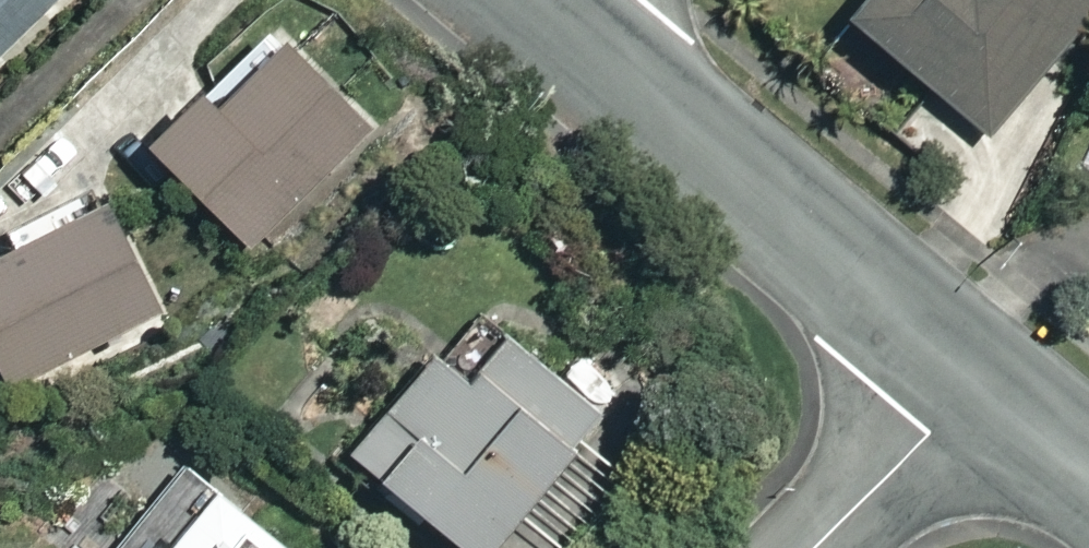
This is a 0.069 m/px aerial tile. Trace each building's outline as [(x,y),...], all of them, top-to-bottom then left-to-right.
[(64,0),(0,0),(0,68),(64,0)] [(997,143),(1088,38),(1088,0),(866,0),(852,16),(997,143)] [(310,22),(161,156),(256,262),(406,127),(310,22)] [(13,396),(170,316),(114,207),(0,265),(0,371),(13,396)] [(353,459),(461,547),(537,547),(648,413),(586,362),(569,382),(478,308),(353,459)] [(186,547),(299,547),(235,492),(186,547)]
